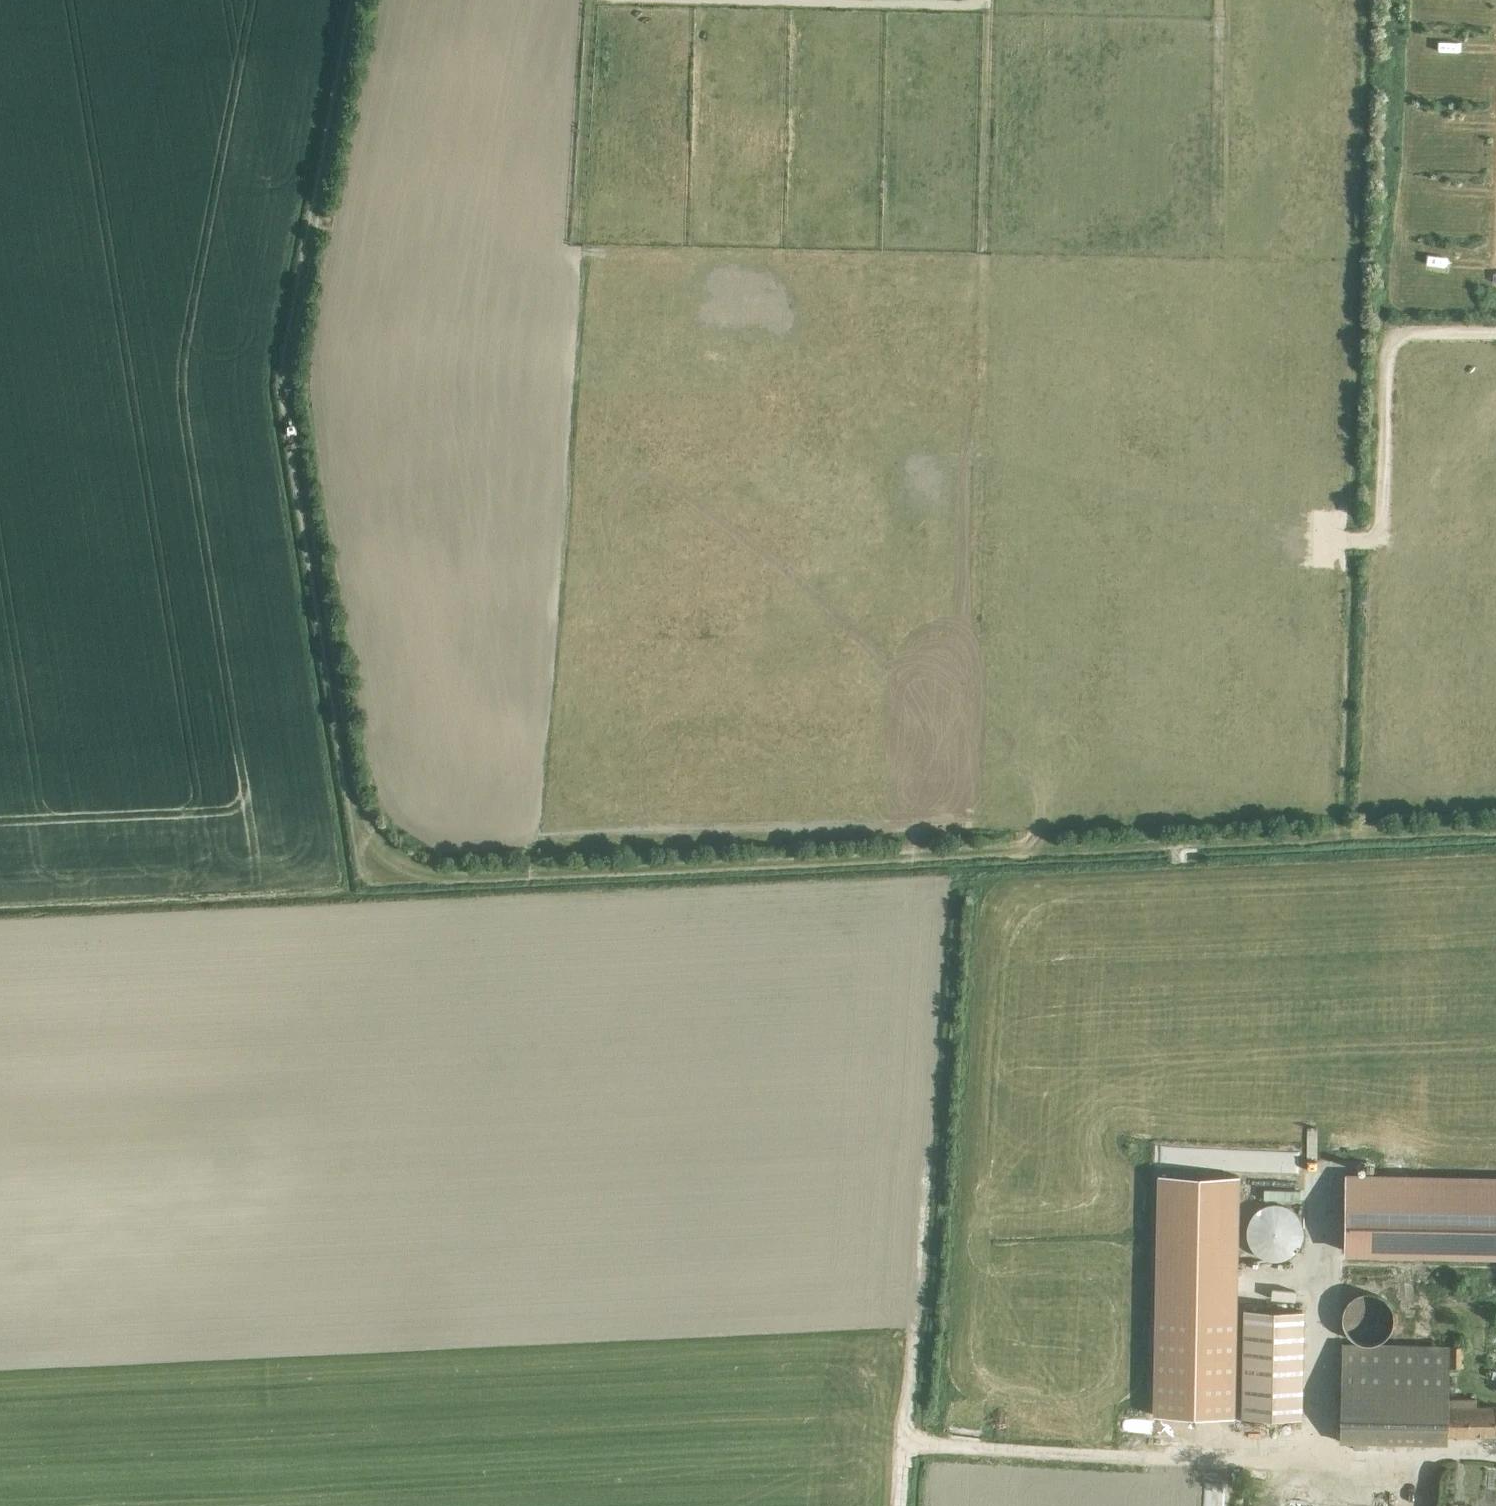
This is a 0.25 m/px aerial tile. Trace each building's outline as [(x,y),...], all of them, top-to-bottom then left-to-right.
[(1238,1175),(1158,1174),(1153,1414),(1233,1415),(1238,1175)] [(1344,1177),(1343,1249),(1495,1252),(1495,1180),(1344,1177)] [(1472,1306),(1472,1283),(1444,1283),(1444,1306),(1472,1306)] [(1393,1319),(1394,1313),(1393,1308),(1392,1303),(1390,1299),(1387,1295),(1382,1290),(1377,1288),(1368,1286),(1361,1286),(1357,1287),(1351,1290),(1347,1293),(1344,1298),(1341,1302),(1339,1308),(1339,1312),(1339,1318),(1341,1323),(1343,1328),(1347,1332),(1354,1338),(1358,1339),(1364,1340),(1369,1340),(1375,1339),(1379,1338),(1385,1333),(1389,1328),(1391,1324),(1393,1319)] [(1241,1310),(1239,1417),(1299,1419),(1301,1311),(1241,1310)] [(1475,1404),(1475,1397),(1447,1397),(1448,1345),(1340,1343),(1339,1442),(1445,1444),(1445,1436),(1495,1436),(1495,1405),(1475,1404)]
